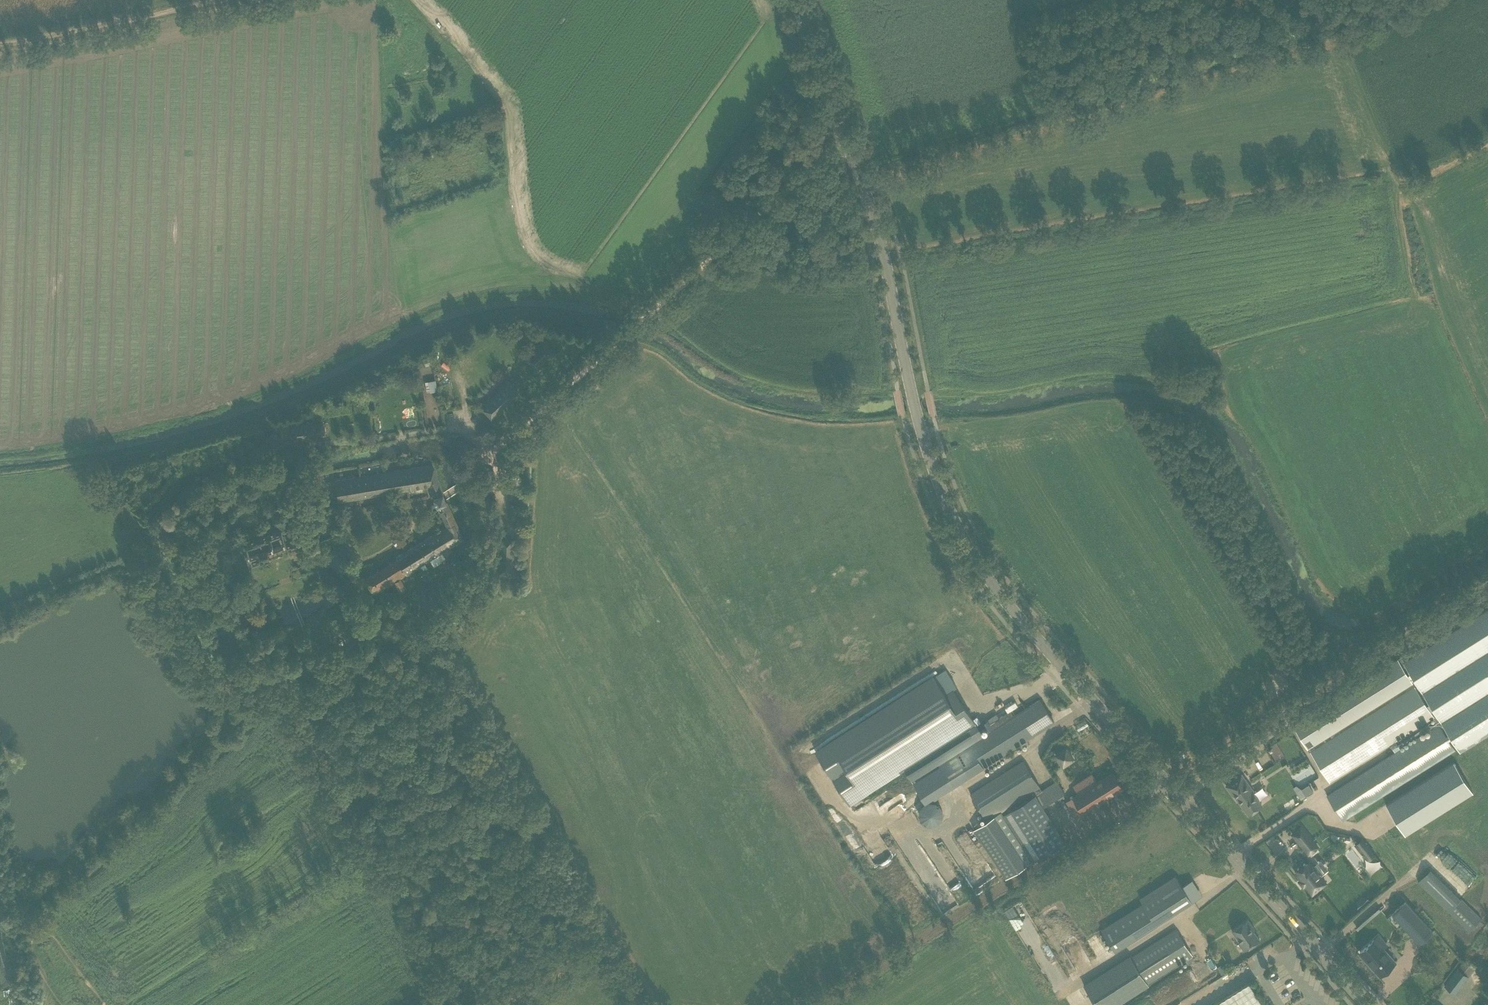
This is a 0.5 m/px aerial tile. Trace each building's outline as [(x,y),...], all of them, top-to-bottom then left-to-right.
[(433,496),(443,493),(432,465),(386,472),(389,491),(428,485),(433,496)] [(358,476),(362,496),(389,491),(386,472),(358,476)] [(338,500),(362,496),(358,476),(334,480),(338,500)] [(455,521),(445,498),(436,503),(446,526),(455,521)] [(446,526),(440,529),(450,546),(463,538),(455,521),(446,526)] [(437,554),(450,546),(440,529),(427,537),(437,554)] [(423,562),(437,554),(427,537),(413,546),(423,562)] [(413,546),(402,552),(407,560),(408,559),(414,568),(423,562),(413,546)] [(396,558),(382,567),(385,572),(390,569),(397,579),(406,574),(406,573),(414,568),(408,559),(407,560),(402,552),(395,557),(396,558)] [(385,572),(382,567),(364,578),(373,593),(397,579),(390,569),(385,572)] [(421,600),(428,595),(422,587),(415,593),(421,600)] [(1400,747),(1395,738),(1433,715),(1438,723),(1454,748),(1455,748),(1458,746),(1461,751),(1487,734),(1487,609),(1405,661),(1401,656),(1294,724),(1327,776),(1342,767),(1345,772),(1389,743),(1394,750),(1400,747)] [(946,669),(935,677),(945,693),(953,688),(956,686),(946,669)] [(974,720),(953,688),(945,693),(935,677),(933,675),(818,751),(851,802),(903,767),(911,779),(983,734),(974,720)] [(989,731),(939,763),(953,786),(1054,722),(1040,699),(994,728),(989,731)] [(996,714),(983,722),(989,731),(994,728),(991,723),(999,717),(996,714)] [(1438,723),(1400,747),(1394,750),(1327,793),(1342,818),(1454,748),(1438,723)] [(1054,754),(1063,767),(1077,758),(1068,744),(1054,754)] [(1031,863),(1065,841),(1043,807),(1065,793),(1057,780),(1042,790),(1023,760),(971,794),(987,820),(990,818),(999,812),(1031,862),(1031,863)] [(1456,762),(1387,805),(1407,835),(1474,792),(1456,762)] [(1123,788),(1113,771),(1104,777),(1098,780),(1093,772),(1078,782),(1073,785),(1078,792),(1066,800),(1071,809),(1076,817),(1123,788)] [(1261,793),(1256,796),(1252,790),(1253,789),(1241,774),(1226,785),(1232,794),(1233,793),(1248,813),(1257,807),(1259,811),(1268,805),(1268,802),(1261,793)] [(1299,783),(1293,783),(1302,799),(1314,792),(1309,783),(1301,788),(1299,783)] [(922,805),(920,808),(919,812),(919,816),(920,819),(923,822),(926,824),(930,825),(934,825),(937,823),(940,821),(943,818),(944,814),(944,810),(942,806),(940,804),(937,802),(933,801),(929,801),(925,803),(922,805)] [(987,820),(973,829),(1005,878),(1031,862),(999,812),(990,818),(987,820)] [(1309,836),(1297,846),(1305,856),(1318,846),(1309,836)] [(1361,837),(1354,843),(1364,855),(1371,849),(1361,837)] [(1298,870),(1295,872),(1300,879),(1299,880),(1303,886),(1305,884),(1312,894),(1326,882),(1320,875),(1322,873),(1316,865),(1313,867),(1313,866),(1309,861),(1306,864),(1305,862),(1297,868),(1298,870)] [(1431,867),(1417,882),(1469,932),(1483,918),(1431,867)] [(1175,876),(1157,887),(1173,913),(1192,901),(1182,886),(1175,876)] [(1392,913),(1419,944),(1433,932),(1406,901),(1392,913)] [(1248,919),(1240,925),(1232,931),(1246,949),(1251,945),(1260,939),(1251,927),(1253,926),(1248,919)] [(1084,984),(1097,1004),(1114,1004),(1140,989),(1193,955),(1176,928),(1122,962),(1084,984)] [(1384,940),(1365,957),(1387,980),(1400,968),(1394,961),(1395,960),(1389,954),(1388,954),(1386,952),(1390,948),(1384,940)] [(1459,967),(1445,985),(1455,993),(1469,974),(1459,967)] [(1249,982),(1213,1004),(1263,1004),(1249,982)]
